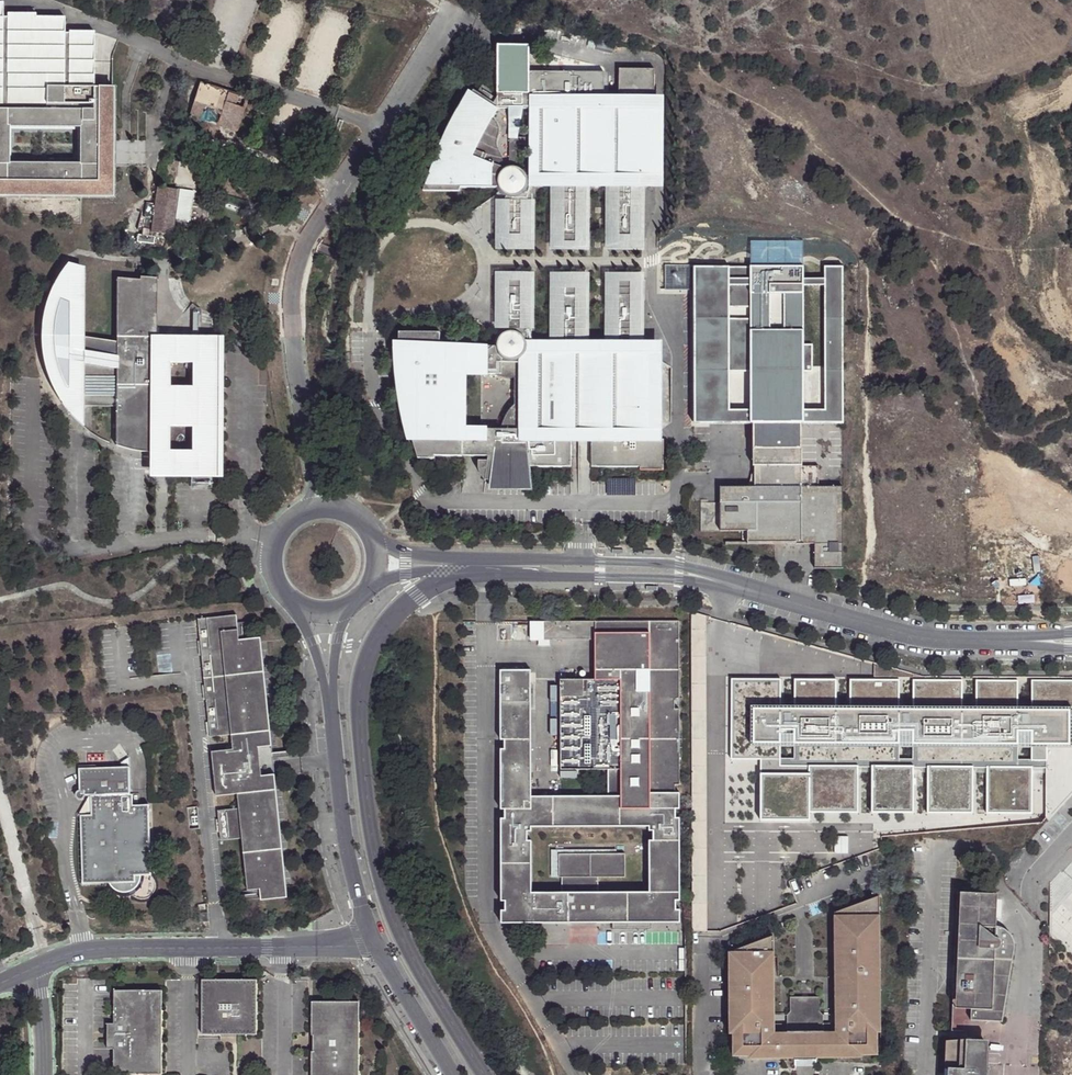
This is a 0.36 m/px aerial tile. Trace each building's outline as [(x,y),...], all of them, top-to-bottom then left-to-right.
[(4,196),(3,164),(3,126),(2,74),(42,73),(42,85),(88,85),(88,31),(58,31),(58,16),(29,16),(29,13),(1,14),(1,17),(0,17),(0,196),(4,196)] [(535,185),(536,190),(557,190),(557,253),(590,253),(591,190),(612,190),(611,250),(645,244),(645,181),(657,181),(657,113),(646,113),(646,105),(657,105),(657,74),(622,73),(622,92),(607,93),(607,77),(533,76),(533,58),(500,58),(500,101),(497,107),(476,95),(462,119),(449,146),(439,173),(434,171),(426,196),(462,197),(464,193),(498,193),(498,188),(499,185),(500,182),(502,179),(504,177),(507,175),(509,173),(512,172),(515,172),(518,172),(522,172),(525,173),(526,174),(527,175),(530,177),(532,179),(534,182),(535,185)] [(104,141),(109,141),(109,84),(88,85),(42,85),(42,73),(2,74),(3,126),(76,126),(77,163),(3,164),(4,196),(109,195),(109,163),(104,163),(104,141)] [(203,84),(190,123),(202,126),(204,120),(240,131),(251,99),(203,84)] [(534,195),(536,190),(535,185),(534,182),(532,179),(530,177),(527,175),(526,174),(525,173),(522,172),(518,172),(515,172),(512,172),(509,173),(507,175),(504,177),(502,179),(500,182),(499,185),(498,188),(498,193),(499,196),(503,200),(507,204),(513,206),(520,206),(526,205),(531,201),(534,195)] [(151,231),(161,233),(171,234),(172,227),(173,218),(177,190),(157,187),(155,204),(151,231)] [(177,190),(173,218),(190,220),(194,192),(177,190)] [(536,250),(536,190),(534,195),(531,201),(526,205),(520,206),(513,206),(507,204),(501,217),(501,243),(536,250)] [(160,238),(161,233),(151,231),(155,204),(146,203),(145,211),(144,217),(142,230),(141,235),(160,238)] [(242,229),(244,234),(248,233),(251,233),(254,231),(252,226),(249,226),(245,227),(242,229)] [(129,448),(147,451),(147,469),(159,469),(159,475),(187,476),(207,476),(218,477),(220,338),(156,336),(157,280),(118,277),(116,341),(85,337),(87,269),(70,264),(66,269),(57,282),(51,297),(46,312),(43,327),(43,343),(45,359),(48,374),(54,389),(62,402),(72,415),(84,426),(84,406),(116,406),(115,444),(129,448)] [(693,269),(668,269),(668,294),(693,294),(693,269)] [(829,414),(807,414),(807,375),(815,375),(815,349),(806,349),(806,271),(697,272),(698,428),(756,427),(805,427),(845,427),(845,270),(828,271),(829,414)] [(498,357),(496,351),(444,351),(444,338),(402,337),(402,348),(403,378),(407,407),(413,436),(421,465),(439,464),(439,462),(491,462),(491,466),(482,466),(482,468),(483,475),(485,482),(490,488),(490,485),(493,485),(493,492),(536,492),(534,472),(575,473),(574,446),(594,446),(594,473),(642,473),(643,476),(667,477),(667,445),(644,445),(644,424),(657,424),(657,382),(645,382),(645,282),(611,289),(611,350),(590,350),(590,290),(557,290),(556,350),(532,349),(531,355),(529,360),(524,365),(518,367),(512,368),(506,366),(501,362),(498,357)] [(501,321),(506,334),(510,333),(513,333),(517,333),(519,334),(522,336),(525,337),(527,340),(530,343),(535,340),(535,288),(501,282),(501,321)] [(498,345),(496,351),(498,357),(501,362),(506,366),(512,368),(518,367),(524,365),(529,360),(531,355),(532,349),(530,343),(527,340),(525,337),(522,336),(519,334),(517,333),(513,333),(510,333),(506,334),(498,341),(499,341),(498,345)] [(724,491),(724,535),(751,535),(751,548),(818,548),(818,572),(846,572),(845,490),(822,490),(822,470),(806,470),(805,427),(756,427),(756,470),(758,469),(758,491),(724,491)] [(207,486),(207,476),(187,476),(187,486),(207,486)] [(240,613),(201,617),(212,735),(234,733),(235,747),(214,749),(218,794),(239,792),(241,806),(219,808),(222,838),(244,836),(248,888),(261,887),(262,898),(289,896),(277,773),(261,774),(258,746),(274,745),(263,636),(242,638),(240,613)] [(530,641),(594,641),(594,680),(560,681),(561,771),(608,771),(608,797),(532,798),(530,672),(499,672),(500,742),(504,742),(504,751),(500,751),(501,812),(505,812),(505,821),(501,820),(502,904),(506,904),(506,912),(502,912),(503,926),(615,924),(614,929),(652,929),(651,924),(682,923),(682,910),(678,910),(677,901),(681,901),(680,818),(676,818),(676,809),(680,809),(680,793),(675,793),(675,785),(680,785),(679,709),(674,709),(674,701),(679,701),(678,621),(530,623),(530,641)] [(733,679),(734,758),(782,757),(782,766),(810,765),(810,775),(762,774),(763,819),(812,818),(812,813),(861,812),(859,767),(873,768),(874,812),(918,811),(917,767),(928,766),(927,811),(974,810),(974,768),(986,768),(987,810),(1035,810),(1032,767),(1048,767),(1048,745),(1059,745),(1071,745),(1071,680),(1033,681),(1032,711),(1018,711),(1019,681),(978,680),(977,710),(963,709),(963,679),(915,679),(914,709),(899,708),(900,678),(852,679),(851,707),(837,707),(837,677),(795,678),(795,706),(781,706),(781,678),(733,679)] [(258,746),(261,774),(277,773),(276,765),(274,745),(258,746)] [(122,763),(122,768),(130,768),(130,758),(122,763)] [(92,796),(131,795),(130,768),(122,768),(80,769),(80,791),(79,791),(78,792),(77,793),(77,795),(77,796),(77,798),(78,799),(79,800),(81,801),(82,801),(83,800),(85,799),(86,798),(86,796),(89,796),(92,796)] [(131,795),(92,796),(92,815),(81,816),(83,885),(110,884),(113,889),(118,892),(122,893),(128,894),(132,892),(136,897),(142,900),(148,898),(153,895),(157,889),(155,882),(151,877),(149,806),(133,806),(133,795),(131,795)] [(92,815),(92,796),(89,796),(79,816),(81,816),(92,815)] [(952,1015),(951,1031),(967,1031),(968,1020),(1002,1021),(1015,946),(1014,946),(1012,939),(1009,933),(1003,929),(996,927),(998,894),(958,892),(960,906),(955,1015),(952,1015)] [(750,1061),(862,1060),(862,1057),(878,1058),(878,1035),(880,1035),(880,1029),(882,898),(836,915),(836,1031),(836,1035),(824,1035),(824,1031),(824,1017),(821,1013),(821,1005),(791,1006),(792,1013),(788,1017),(789,1031),(788,1035),(776,1035),(776,1031),(775,938),(730,954),(731,1036),(734,1036),(735,1058),(750,1058),(750,1061)] [(257,1035),(256,980),(201,981),(202,1036),(257,1035)] [(162,1074),(161,990),(114,991),(114,1023),(107,1023),(107,1049),(114,1049),(114,1074),(162,1074)] [(312,1074),(359,1074),(359,1003),(312,1002),(311,1036),(313,1037),(313,1051),(312,1074)] [(987,1050),(984,1050),(986,1049),(987,1046),(986,1043),(983,1041),(966,1039),(946,1041),(946,1044),(947,1044),(947,1047),(945,1047),(944,1074),(986,1074),(987,1050)]
